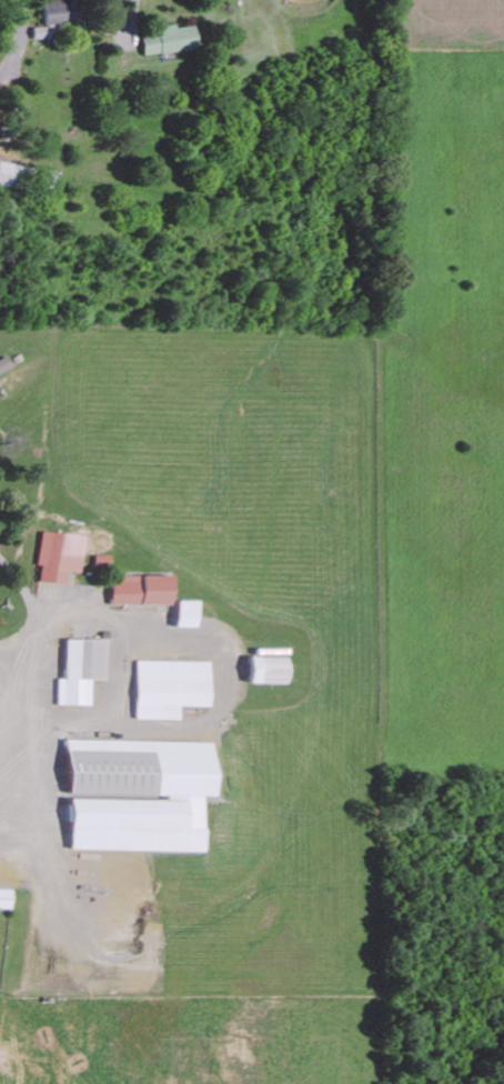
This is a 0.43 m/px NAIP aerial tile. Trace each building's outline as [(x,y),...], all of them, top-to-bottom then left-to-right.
[(77,21),(75,0),(41,0),(44,24),(77,21)] [(143,55),(196,48),(193,23),(155,27),(156,32),(140,34),(143,55)] [(19,185),(21,164),(0,161),(0,183),(19,185)] [(7,358),(0,361),(0,375),(13,369),(7,358)] [(82,554),(72,554),(73,534),(43,532),(41,565),(45,566),(44,582),(68,584),(69,572),(81,572),(82,554)] [(109,566),(108,555),(94,556),(94,566),(109,566)] [(168,575),(110,576),(111,605),(168,604),(168,575)] [(175,627),(196,627),(196,601),(176,600),(175,627)] [(63,705),(97,705),(97,680),(110,680),(111,639),(71,638),(70,678),(64,678),(63,705)] [(212,660),(141,660),(140,719),(183,720),(183,706),(212,707),(212,660)] [(66,849),(198,852),(199,796),(210,797),(211,742),(69,739),(68,796),(67,796),(66,849)] [(10,909),(10,889),(0,888),(0,908),(10,909)]
